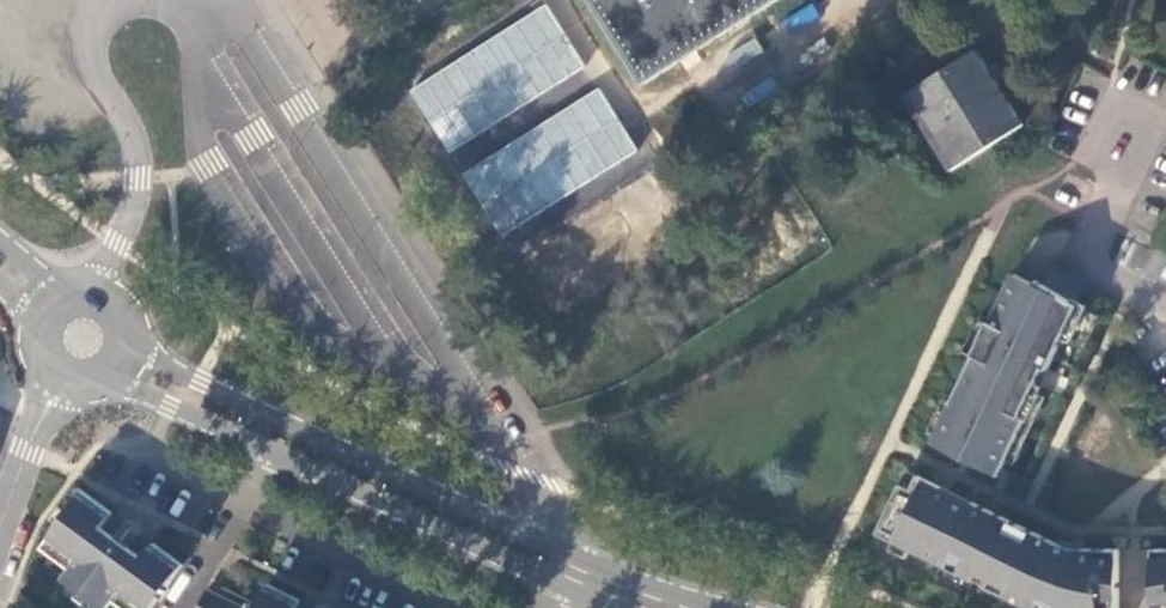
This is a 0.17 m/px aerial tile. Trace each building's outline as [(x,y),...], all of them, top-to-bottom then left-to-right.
[(640,84),(773,0),(587,0),(640,84)] [(910,93),(959,167),(1025,125),(979,50),(910,93)] [(409,90),(445,150),(478,131),(470,118),(493,105),(485,92),(464,57),(409,90)] [(600,88),(459,170),(497,236),(639,154),(600,88)] [(1037,285),(1017,275),(992,322),(990,322),(951,404),(953,405),(941,431),(947,434),(950,443),(1005,470),(1042,387),(1038,384),(1046,370),(1050,371),(1081,306),(1039,281),(1037,285)] [(947,434),(941,431),(938,438),(950,443),(947,434)] [(1120,551),(1068,550),(974,505),(960,534),(952,531),(966,500),(953,494),(949,500),(939,495),(943,489),(920,479),(911,492),(901,487),(877,536),(975,584),(979,577),(1008,591),(1006,598),(1026,607),(1120,607),(1120,551)] [(949,500),(953,494),(943,489),(939,495),(949,500)] [(72,570),(64,581),(103,607),(110,607),(114,602),(122,607),(153,607),(183,566),(154,545),(141,564),(100,535),(115,515),(82,491),(69,509),(72,510),(44,550),(72,570)] [(1154,551),(1155,607),(1165,607),(1165,551),(1154,551)] [(302,602),(268,586),(257,607),(299,607),(302,602)] [(219,596),(208,591),(200,607),(243,607),(219,596)]
